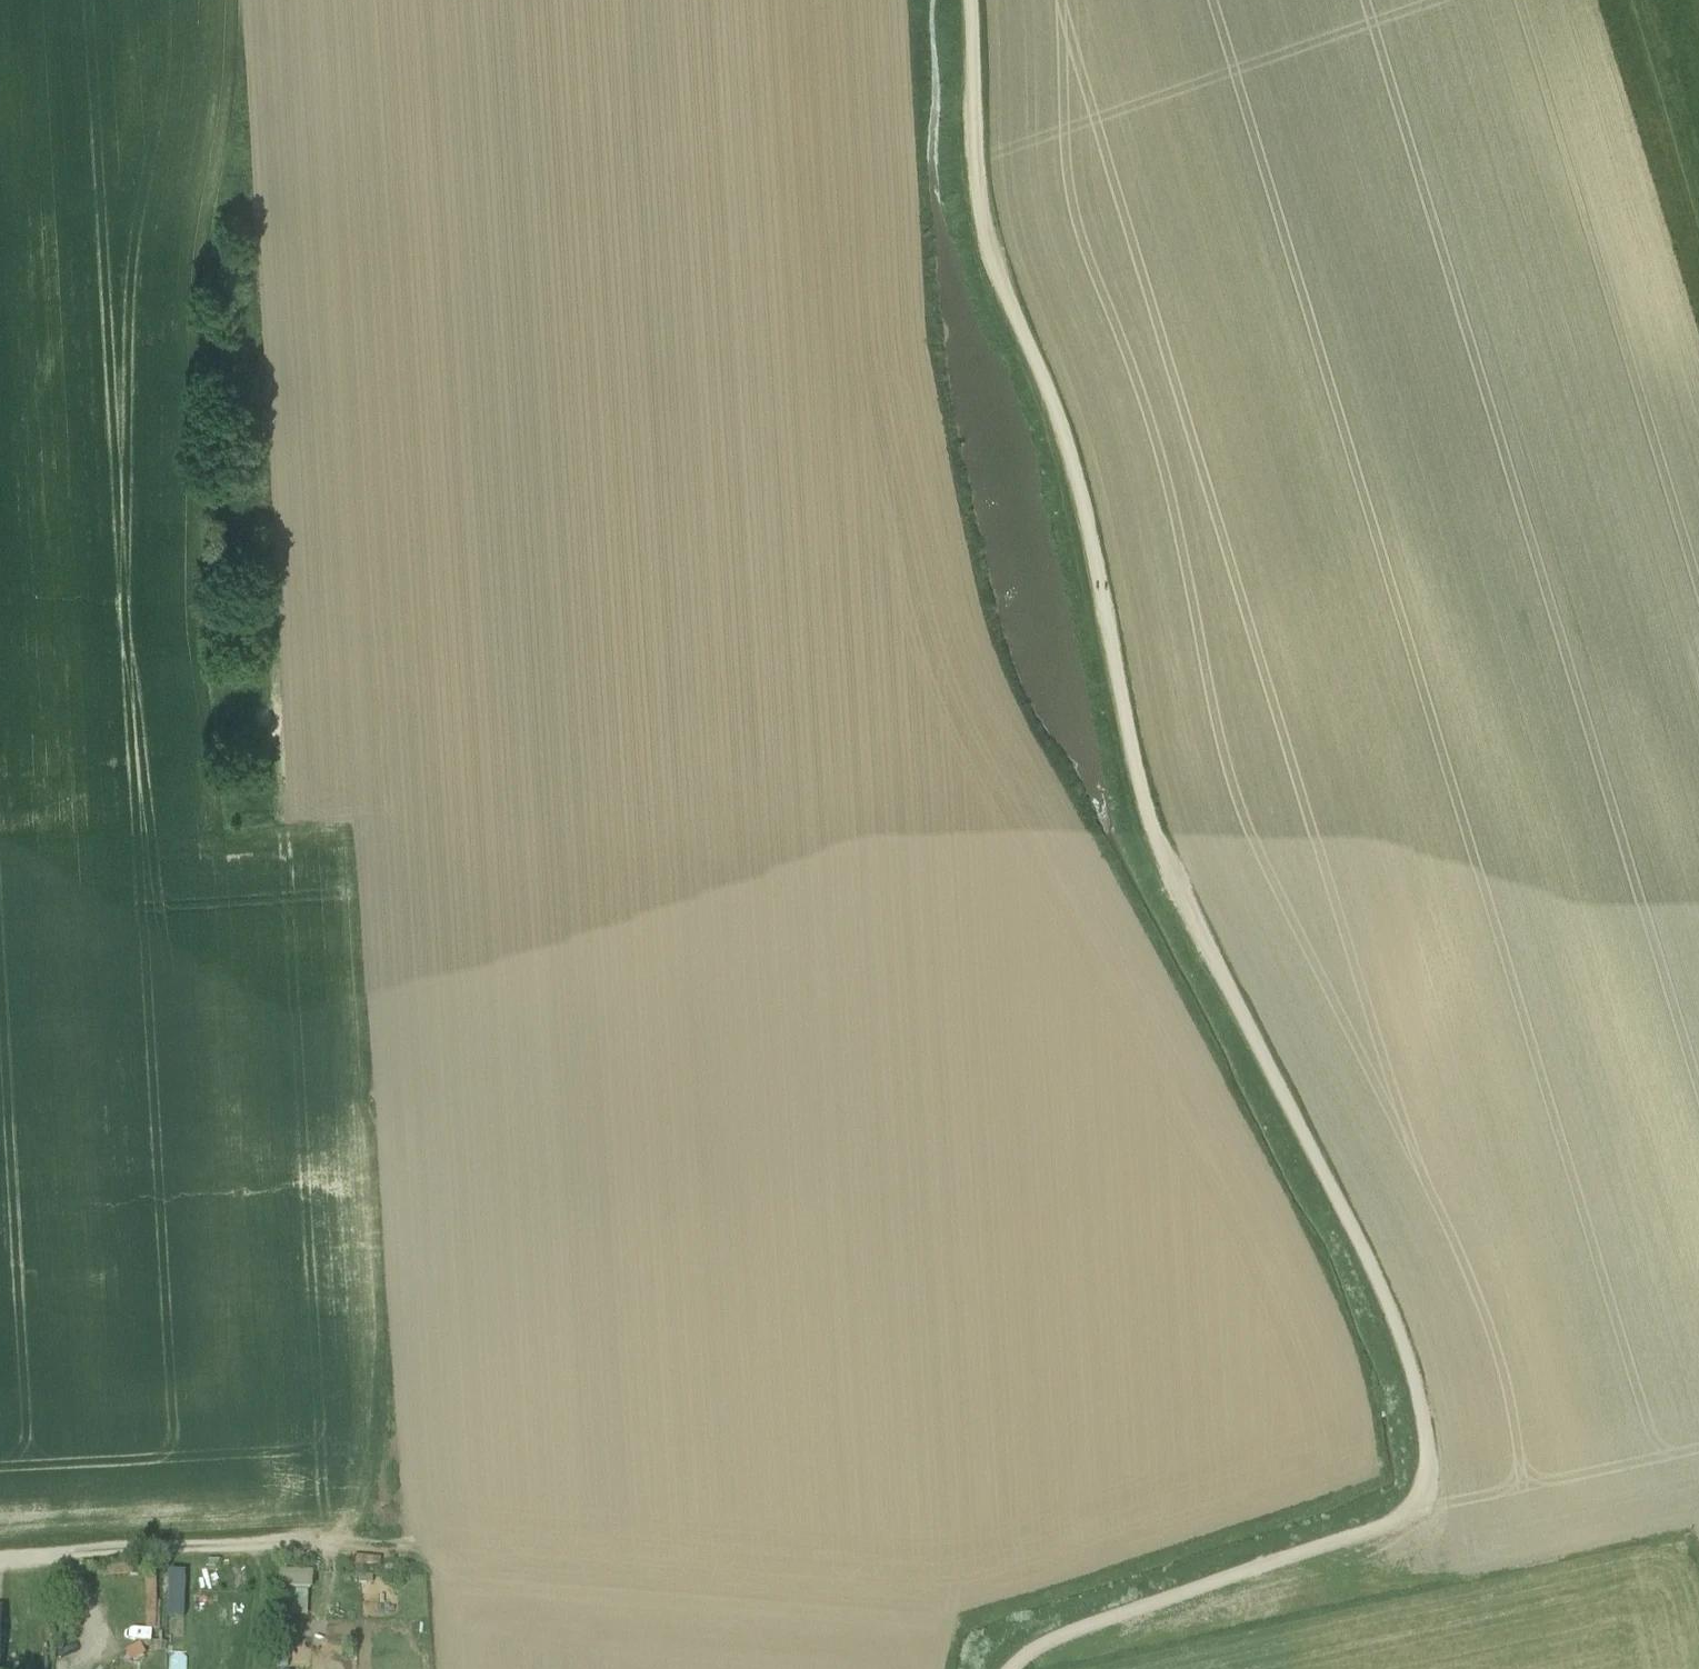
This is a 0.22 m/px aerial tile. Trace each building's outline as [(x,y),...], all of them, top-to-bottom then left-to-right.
[(187,1620),(186,1573),(168,1574),(169,1620),(187,1620)] [(281,1575),(280,1589),(297,1590),(298,1576),(281,1575)]
